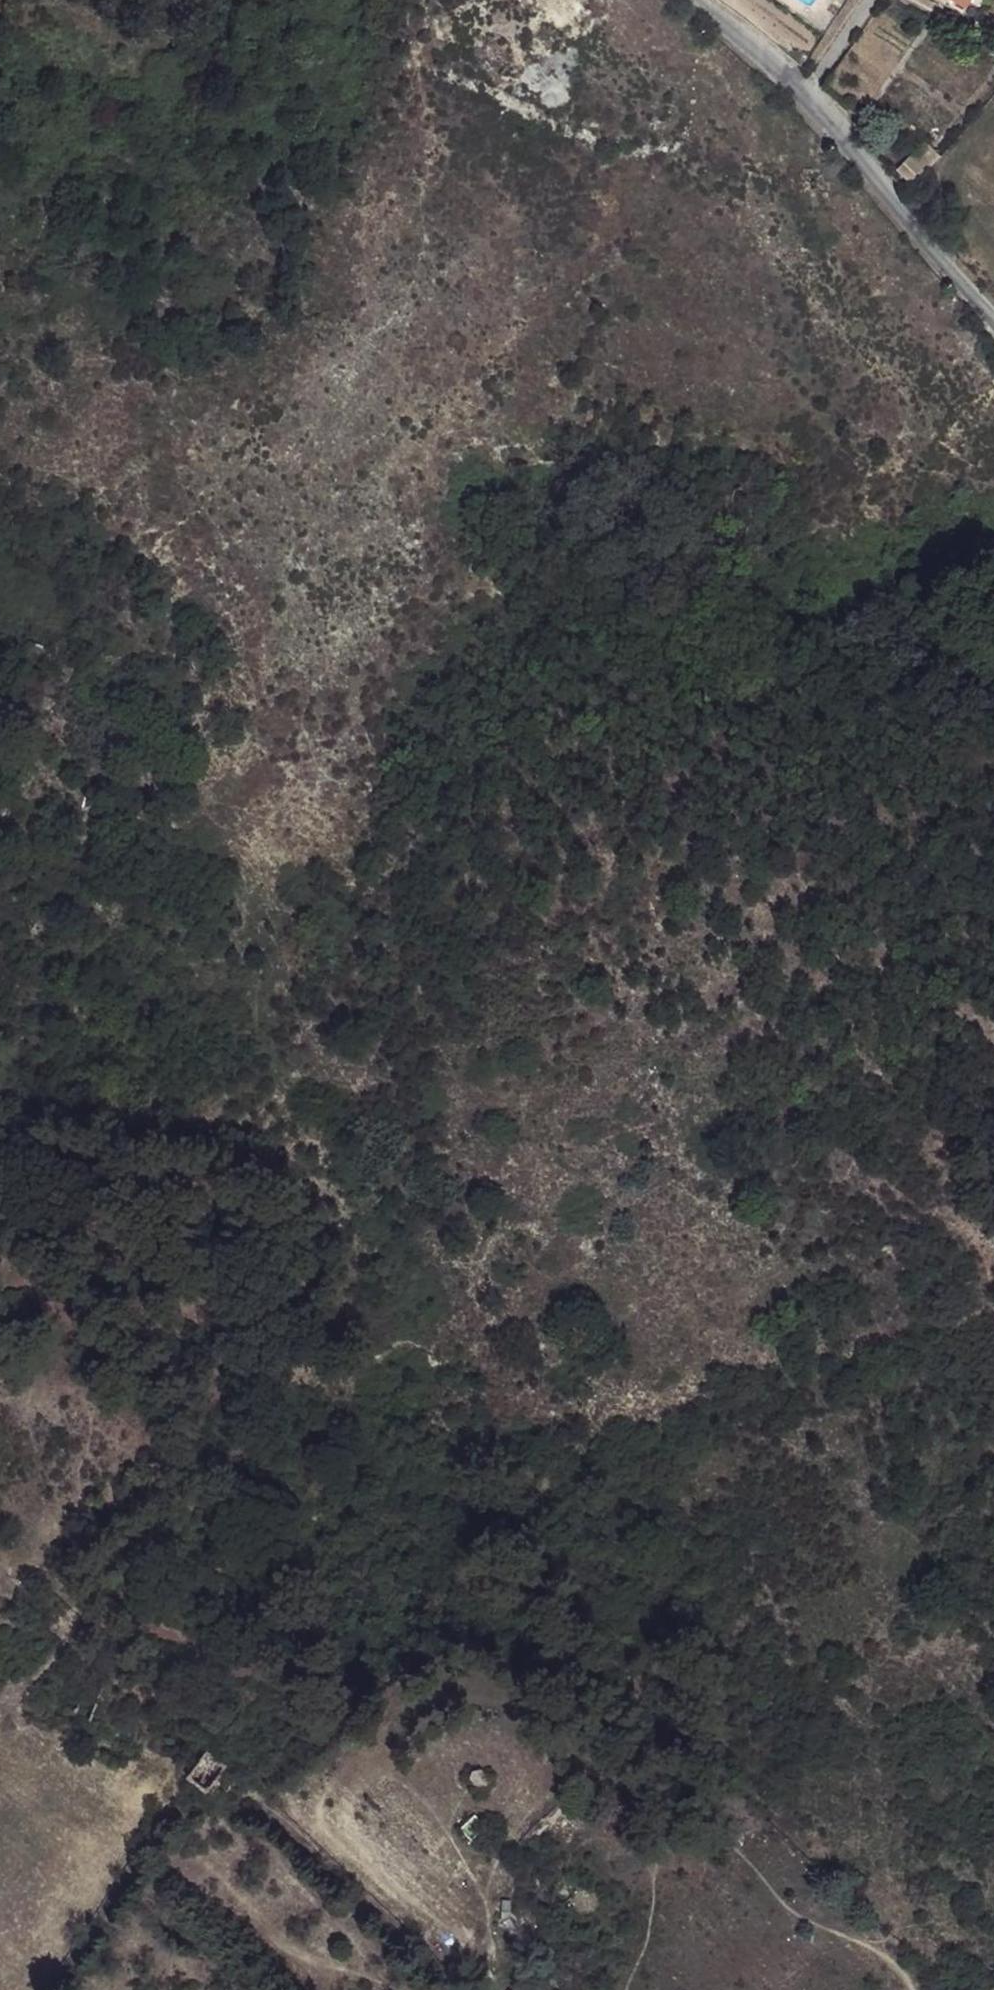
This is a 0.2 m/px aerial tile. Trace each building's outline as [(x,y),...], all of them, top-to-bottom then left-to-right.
[(952,0),(938,0),(973,20),(976,14),(966,8),(952,0)] [(966,8),(971,0),(952,0),(966,8)] [(898,170),(913,185),(941,156),(925,141),(898,170)] [(491,1782),(482,1769),(473,1770),(470,1778),(479,1790),(491,1782)] [(510,1911),(502,1911),(504,1921),(511,1934),(518,1930),(510,1918),(510,1911)]
